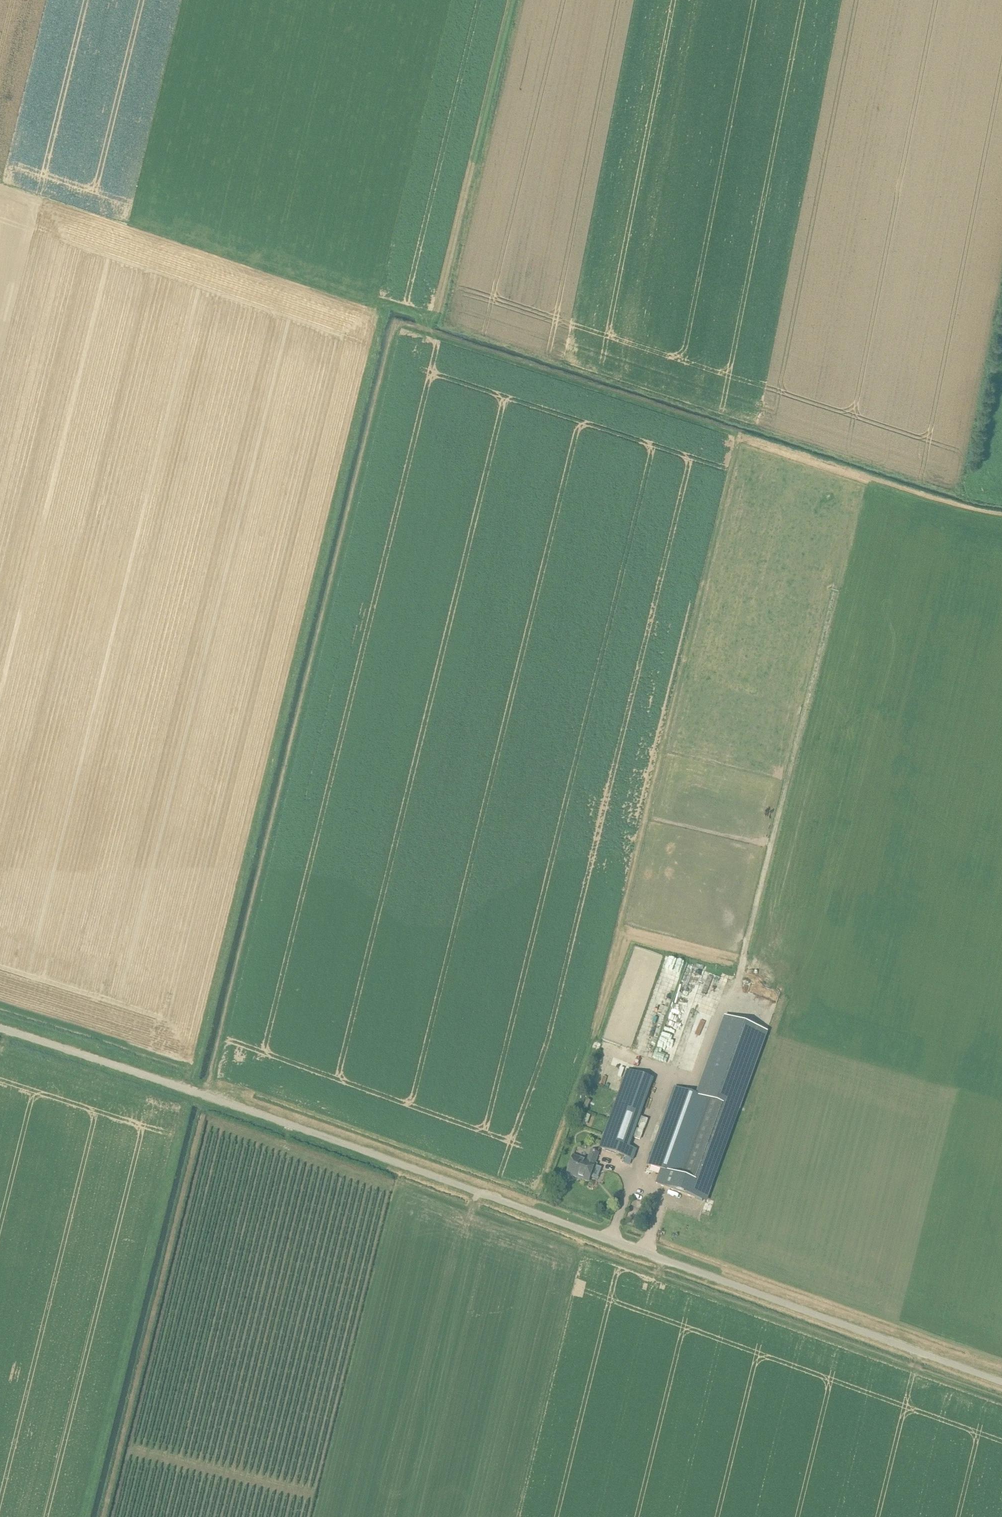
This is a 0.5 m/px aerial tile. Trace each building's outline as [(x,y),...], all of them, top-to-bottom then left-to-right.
[(689,988),(694,974),(688,971),(683,986),(689,988)] [(692,993),(700,997),(711,977),(703,972),(692,993)] [(675,981),(663,977),(655,999),(667,1003),(675,981)] [(667,1187),(707,1202),(771,1023),(728,1008),(696,1095),(676,1088),(648,1165),(672,1174),(667,1187)] [(626,1070),(603,1139),(600,1148),(633,1160),(637,1149),(629,1146),(652,1078),(626,1070)] [(597,1082),(607,1087),(612,1077),(602,1072),(597,1082)] [(581,1112),(577,1122),(587,1125),(590,1116),(581,1112)] [(574,1156),(567,1174),(576,1177),(576,1175),(590,1180),(595,1166),(594,1166),(598,1154),(591,1151),(587,1163),(573,1158),(574,1156)] [(643,1202),(640,1209),(647,1212),(649,1204),(643,1202)]
